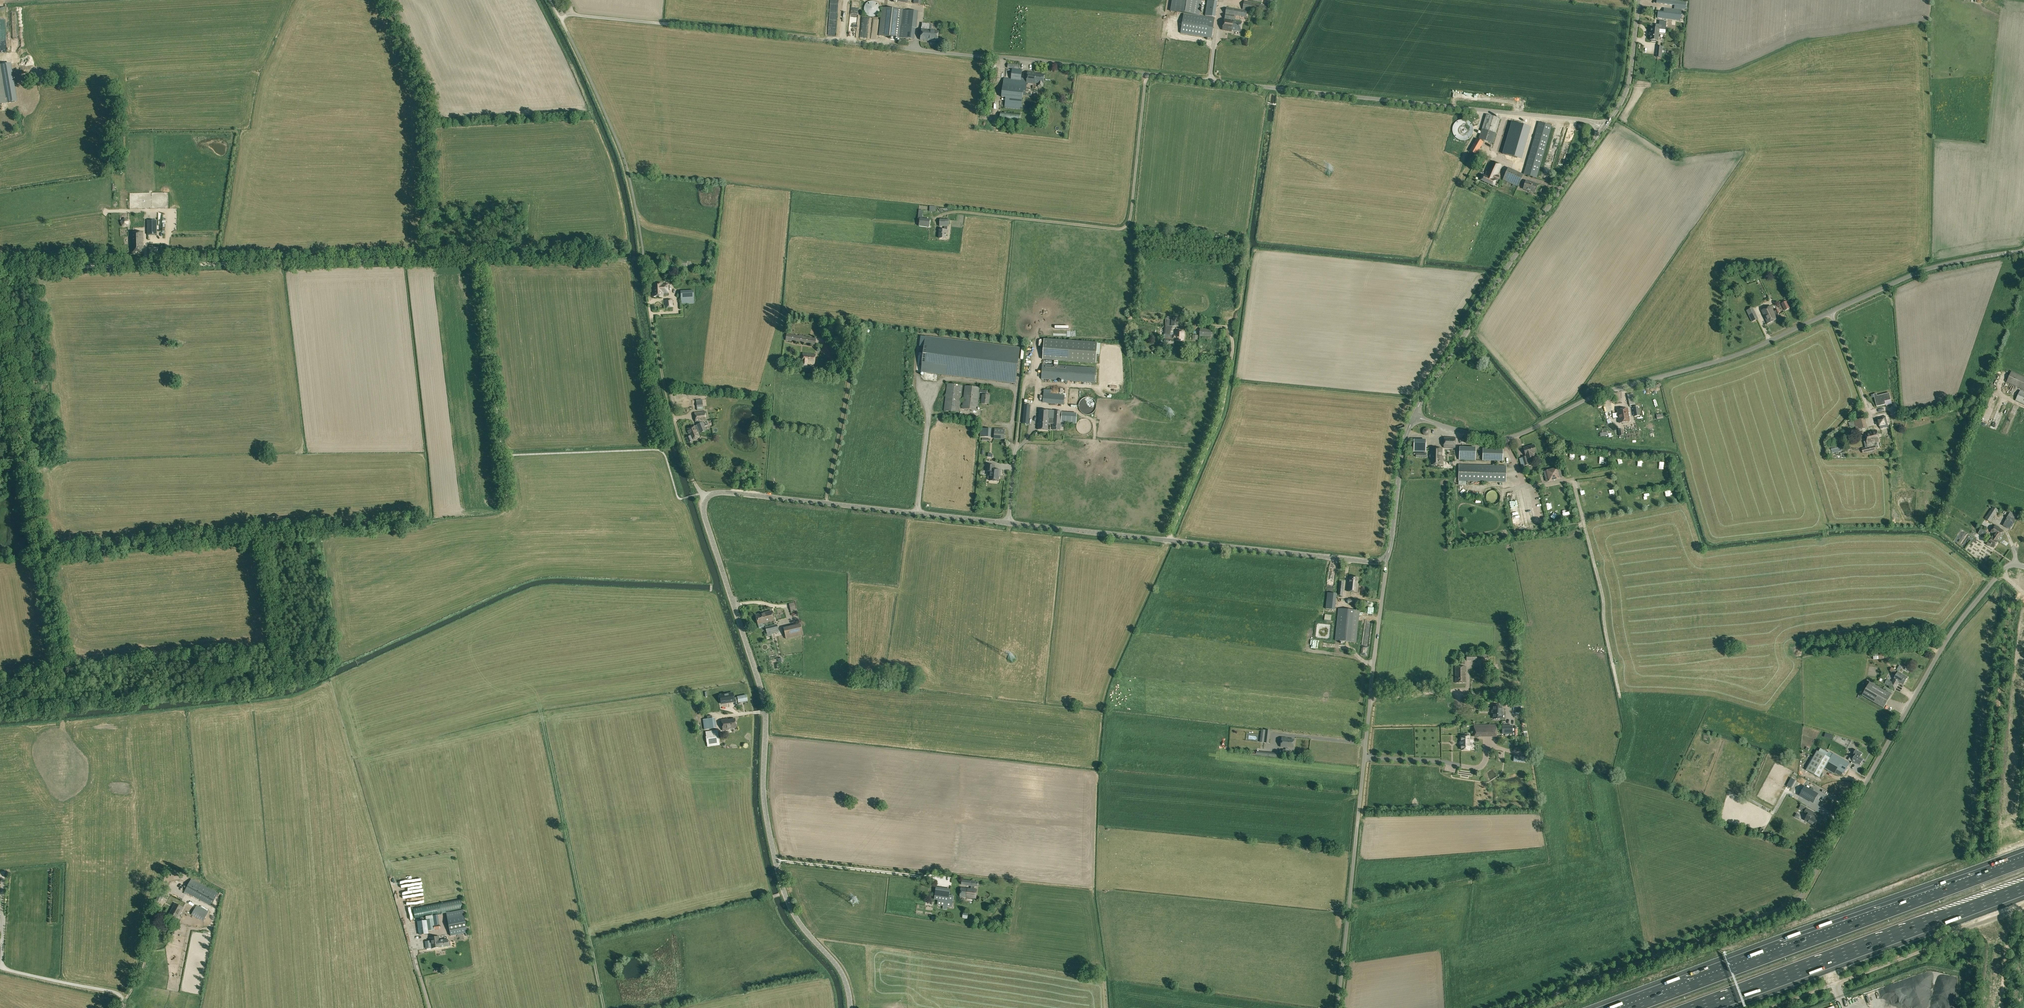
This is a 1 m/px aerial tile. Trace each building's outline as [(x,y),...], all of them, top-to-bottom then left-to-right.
[(849,15),(856,16),(858,1),(851,0),(849,15)] [(1201,0),(1173,0),(1171,11),(1183,13),(1180,33),(1211,39),(1215,18),(1199,16),(1201,0)] [(1208,0),(1205,16),(1215,17),(1217,1),(1208,0)] [(1664,8),(1664,12),(1658,11),(1657,18),(1680,21),(1682,9),(1685,9),(1686,2),(1674,0),(1657,0),(1656,3),(1674,5),(1674,9),(1664,8)] [(877,14),(878,14),(878,13),(879,13),(879,12),(879,11),(879,10),(879,9),(879,8),(879,7),(879,6),(879,5),(878,5),(878,4),(877,4),(877,3),(876,3),(876,2),(875,2),(874,2),(874,1),(873,1),(872,1),(871,1),(870,1),(869,1),(869,2),(868,2),(867,2),(867,3),(866,3),(866,4),(865,4),(865,5),(865,6),(864,6),(864,7),(864,8),(864,9),(864,10),(864,11),(864,12),(865,12),(865,13),(865,14),(866,14),(866,15),(867,15),(868,16),(869,16),(870,16),(870,17),(871,17),(872,17),(873,17),(874,16),(875,16),(876,16),(876,15),(877,15),(877,14)] [(1270,6),(1244,1),(1242,9),(1269,14),(1270,6)] [(916,28),(918,12),(904,10),(902,26),(900,26),(902,10),(887,8),(882,7),(879,36),(884,36),(914,39),(915,28),(916,28)] [(1232,32),(1232,31),(1240,32),(1242,22),(1234,21),(1235,16),(1246,18),(1247,15),(1247,11),(1226,8),(1222,30),(1232,32)] [(929,40),(937,41),(938,31),(931,30),(931,29),(932,25),(929,24),(928,29),(921,28),(920,40),(929,41),(929,40)] [(1655,29),(1651,28),(1650,40),(1652,40),(1651,41),(1656,42),(1656,40),(1658,41),(1659,29),(1662,29),(1662,25),(1656,24),(1655,29)] [(1036,84),(1033,84),(1032,90),(1027,89),(1027,83),(1026,83),(1027,78),(1024,78),(1024,80),(1021,80),(1022,70),(1018,69),(1019,65),(1008,64),(1007,68),(1012,69),(1011,79),(1003,78),(1001,97),(1006,98),(1004,108),(1021,110),(1023,95),(1037,97),(1038,90),(1036,90),(1036,84)] [(1027,83),(1033,84),(1036,84),(1036,83),(1038,84),(1037,87),(1043,88),(1045,74),(1028,71),(1027,78),(1026,83),(1027,83)] [(1020,125),(1020,114),(1000,112),(999,123),(1020,125)] [(1486,114),(1482,129),(1496,133),(1500,118),(1486,114)] [(1463,119),(1461,119),(1459,120),(1457,121),(1456,122),(1454,123),(1453,125),(1453,127),(1452,129),(1452,131),(1453,133),(1454,135),(1455,137),(1456,138),(1458,139),(1460,140),(1462,140),(1464,140),(1466,140),(1468,139),(1470,138),(1471,136),(1472,134),(1473,132),(1473,130),(1473,128),(1473,126),(1472,124),(1471,123),(1469,121),(1467,120),(1465,119),(1463,119)] [(1531,132),(1533,123),(1518,121),(1516,129),(1531,132)] [(1539,122),(1532,144),(1513,139),(1507,158),(1526,164),(1523,174),(1536,178),(1552,126),(1539,122)] [(1496,133),(1482,129),(1479,138),(1493,143),(1496,133)] [(1476,155),(1483,143),(1476,138),(1469,151),(1476,155)] [(1491,161),(1485,176),(1483,176),(1481,180),(1494,186),(1496,181),(1497,182),(1500,177),(1497,176),(1502,166),(1491,161)] [(1518,187),(1523,175),(1508,168),(1503,180),(1518,187)] [(1526,181),(1523,189),(1534,192),(1537,184),(1526,181)] [(930,219),(922,218),(923,215),(922,215),(923,210),(919,210),(918,219),(920,219),(919,226),(929,228),(930,219)] [(944,227),(944,229),(947,229),(947,227),(949,227),(949,220),(948,220),(939,219),(939,226),(944,227)] [(157,221),(147,221),(148,235),(157,235),(157,221)] [(947,229),(944,229),(944,230),(939,230),(939,238),(946,239),(946,234),(947,234),(947,230),(947,229)] [(143,251),(143,237),(143,232),(130,232),(130,237),(131,237),(131,254),(134,254),(134,252),(143,251)] [(149,247),(149,257),(159,257),(159,247),(149,247)] [(647,272),(650,281),(656,279),(654,270),(647,272)] [(653,297),(663,296),(663,292),(668,292),(668,284),(662,284),(652,284),(653,297)] [(694,304),(693,290),(680,291),(681,304),(694,304)] [(664,300),(665,308),(673,307),(672,299),(664,300)] [(1790,308),(1786,301),(1782,303),(1785,310),(1790,308)] [(1775,315),(1774,312),(1771,306),(1762,311),(1768,324),(1777,319),(1775,315)] [(1758,319),(1755,313),(1749,316),(1752,322),(1758,319)] [(1165,326),(1163,338),(1161,338),(1161,343),(1164,343),(1164,344),(1174,345),(1175,341),(1184,342),(1185,331),(1176,331),(1175,335),(1173,335),(1173,334),(1170,333),(1170,330),(1172,330),(1172,326),(1178,327),(1179,318),(1174,318),(1174,317),(1167,317),(1166,326),(1165,326)] [(785,340),(815,345),(816,338),(804,336),(804,335),(799,335),(798,336),(786,334),(785,340)] [(925,336),(921,372),(1017,384),(1021,348),(925,336)] [(1043,359),(1096,363),(1097,343),(1044,339),(1043,359)] [(814,364),(815,354),(802,353),(801,362),(801,366),(806,367),(807,363),(814,364)] [(1042,364),(1041,379),(1095,383),(1096,368),(1042,364)] [(2011,371),(2006,383),(2023,391),(2023,377),(2011,371)] [(959,413),(962,385),(947,383),(944,411),(959,413)] [(978,410),(980,393),(980,390),(980,387),(965,385),(962,409),(978,410)] [(1044,389),(1042,403),(1064,405),(1065,395),(1051,394),(1051,390),(1044,389)] [(2020,390),(2015,401),(2023,405),(2023,392),(2020,390)] [(1873,394),(1876,407),(1886,404),(1885,401),(1891,400),(1889,393),(1877,396),(1877,394),(1873,394)] [(981,403),(989,404),(990,395),(982,394),(981,403)] [(1080,411),(1082,413),(1084,414),(1087,415),(1089,415),(1092,413),(1094,411),(1096,409),(1096,406),(1096,404),(1095,401),(1092,399),(1090,397),(1088,397),(1086,397),(1084,398),(1082,399),(1080,401),(1079,404),(1078,406),(1079,408),(1080,411)] [(1031,405),(1024,405),(1022,423),(1029,424),(1031,405)] [(1627,409),(1617,410),(1619,423),(1629,421),(1627,409)] [(695,426),(687,429),(690,436),(686,437),(689,443),(692,441),(692,440),(700,437),(698,432),(699,432),(700,433),(706,430),(703,423),(702,423),(702,422),(707,421),(705,411),(705,410),(695,411),(695,412),(694,412),(695,423),(697,423),(697,425),(697,426),(695,426)] [(1048,424),(1053,424),(1052,430),(1060,430),(1061,423),(1062,412),(1062,411),(1054,411),(1053,418),(1049,418),(1049,410),(1039,410),(1038,430),(1048,430),(1048,424)] [(1076,413),(1062,412),(1061,423),(1076,424),(1076,413)] [(1878,418),(1880,429),(1888,427),(1886,416),(1878,418)] [(1864,418),(1859,420),(1861,429),(1867,427),(1864,418)] [(982,428),(982,437),(991,437),(991,429),(982,428)] [(1862,449),(1863,454),(1876,450),(1875,446),(1874,446),(1873,443),(1875,443),(1874,442),(1879,441),(1877,430),(1865,433),(1868,445),(1869,444),(1869,447),(1866,448),(1862,449)] [(1444,448),(1455,448),(1455,437),(1444,437),(1444,448)] [(1426,452),(1426,442),(1414,442),(1414,452),(1426,452)] [(1832,453),(1842,451),(1841,449),(1844,449),(1843,444),(1831,446),(1832,453)] [(1522,457),(1525,466),(1530,464),(1528,459),(1530,458),(1534,457),(1533,453),(1536,452),(1534,445),(1523,448),(1526,455),(1526,456),(1522,457)] [(1459,447),(1459,460),(1476,461),(1476,447),(1459,447)] [(1443,457),(1442,457),(1442,449),(1430,448),(1430,465),(1443,465),(1443,457)] [(1483,450),(1482,460),(1503,461),(1503,451),(1483,450)] [(1498,466),(1493,465),(1488,465),(1459,464),(1459,468),(1458,481),(1506,482),(1506,468),(1506,466),(1498,466)] [(989,479),(990,479),(990,481),(998,481),(999,474),(1000,474),(1000,470),(994,469),(994,465),(987,465),(987,471),(990,472),(990,476),(989,476),(988,476),(988,478),(989,479)] [(1549,482),(1560,479),(1557,467),(1546,470),(1546,471),(1543,472),(1546,482),(1549,481),(1549,482)] [(1490,491),(1488,492),(1487,494),(1486,495),(1486,497),(1486,498),(1486,500),(1487,502),(1488,503),(1489,504),(1491,505),(1492,505),(1494,505),(1496,504),(1497,504),(1499,502),(1499,501),(1500,500),(1500,498),(1500,496),(1500,495),(1499,493),(1498,492),(1496,491),(1495,491),(1493,490),(1491,491),(1490,491)] [(1998,510),(1993,507),(1985,519),(1990,523),(1998,510)] [(2008,516),(2003,526),(2010,529),(2017,515),(2010,512),(2008,516)] [(1993,535),(1987,544),(1990,546),(1994,548),(1998,541),(1997,540),(2004,531),(1995,525),(1991,532),(1995,535),(1994,536),(1993,535)] [(1981,528),(1978,533),(1984,538),(1988,532),(1981,528)] [(1358,577),(1350,577),(1349,582),(1348,582),(1347,591),(1358,592),(1358,584),(1358,577)] [(1337,594),(1327,592),(1326,609),(1335,610),(1337,594)] [(1359,611),(1356,610),(1339,608),(1335,640),(1356,642),(1359,611)] [(772,610),(755,614),(758,625),(774,621),(772,610)] [(767,635),(771,634),(779,632),(777,624),(765,627),(767,635)] [(803,635),(800,624),(783,628),(786,639),(803,635)] [(1455,667),(1455,683),(1466,683),(1466,674),(1465,674),(1465,672),(1466,672),(1465,666),(1455,667)] [(1894,679),(1899,682),(1903,685),(1908,677),(1898,672),(1894,679)] [(1895,689),(1899,682),(1894,679),(1892,682),(1887,679),(1881,676),(1878,681),(1884,684),(1885,684),(1895,689)] [(1884,708),(1892,695),(1870,682),(1862,696),(1884,708)] [(732,693),(720,695),(721,704),(734,702),(732,693)] [(1501,719),(1501,706),(1493,706),(1493,719),(1501,719)] [(714,718),(703,720),(704,729),(716,728),(714,718)] [(728,720),(727,719),(721,720),(723,730),(729,729),(729,728),(736,727),(734,719),(728,720)] [(1474,736),(1479,736),(1496,736),(1496,725),(1474,725),(1474,736)] [(717,730),(705,731),(707,747),(719,745),(717,730)] [(1461,742),(1461,745),(1461,750),(1469,750),(1469,737),(1469,734),(1465,734),(1465,736),(1461,737),(1461,742)] [(1286,747),(1293,748),(1294,739),(1287,739),(1287,738),(1282,737),(1281,747),(1286,748),(1286,747)] [(1311,739),(1310,747),(1317,748),(1318,740),(1311,739)] [(1825,768),(1834,774),(1837,769),(1844,773),(1850,763),(1833,754),(1828,752),(1828,753),(1820,748),(1818,752),(1817,751),(1806,770),(1819,777),(1824,768),(1825,768)] [(1862,753),(1856,750),(1854,754),(1856,755),(1854,758),(1851,757),(1849,760),(1852,761),(1852,762),(1856,764),(1856,763),(1860,765),(1863,759),(1860,757),(1862,753)] [(1805,787),(1800,795),(1813,803),(1818,794),(1805,787)] [(1805,812),(1809,814),(1805,820),(1814,825),(1818,819),(1813,816),(1814,813),(1807,809),(1805,812)] [(191,879),(185,891),(212,906),(218,893),(191,879)] [(962,880),(962,885),(971,886),(971,888),(967,888),(961,888),(960,897),(966,898),(976,899),(977,889),(975,889),(975,886),(977,887),(978,882),(962,880)] [(949,906),(952,907),(954,896),(950,895),(950,889),(936,887),(934,899),(938,900),(937,905),(949,906)] [(461,899),(422,906),(424,917),(463,909),(461,899)] [(175,904),(169,915),(177,919),(183,908),(175,904)] [(197,905),(192,914),(204,920),(208,912),(197,905)] [(463,910),(446,913),(451,936),(465,933),(466,935),(468,935),(463,910)] [(426,921),(418,922),(418,926),(420,934),(428,933),(428,931),(434,930),(440,929),(438,918),(426,920),(426,921)] [(440,948),(439,936),(430,937),(431,949),(439,947),(439,948),(440,948)] [(439,936),(440,948),(449,946),(451,946),(450,941),(448,941),(448,939),(440,940),(439,936)]
